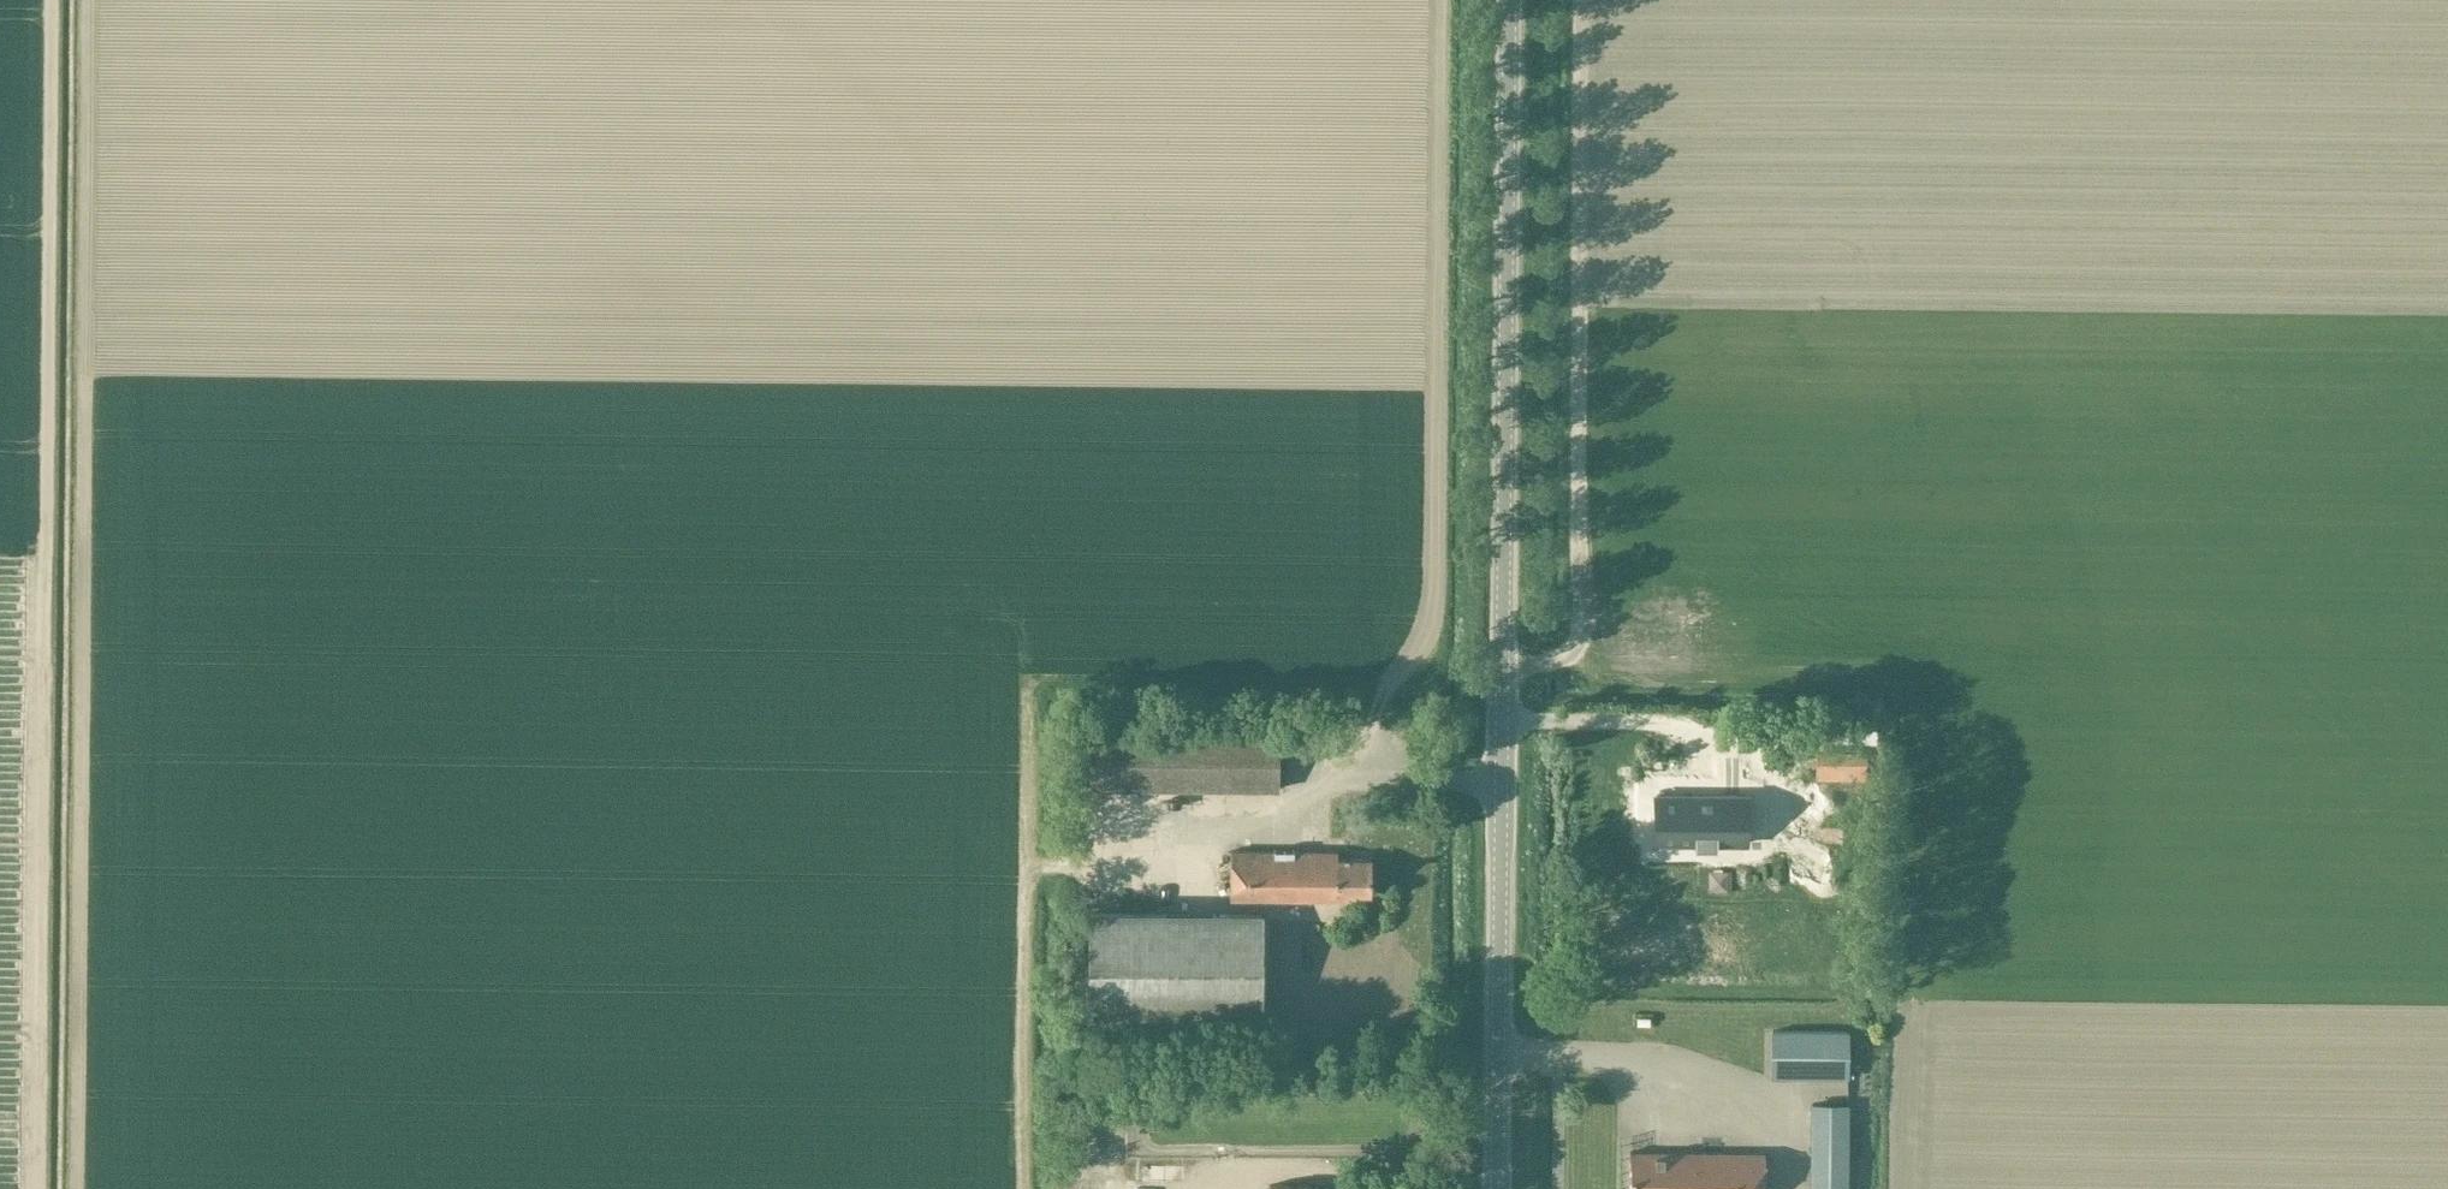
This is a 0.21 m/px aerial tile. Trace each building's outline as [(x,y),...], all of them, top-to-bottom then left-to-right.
[(1278,791),(1278,730),(1089,730),(1089,790),(1278,791)] [(1865,782),(1865,753),(1816,753),(1816,781),(1865,782)] [(1654,796),(1654,844),(1693,844),(1693,847),(1694,847),(1694,845),(1713,845),(1713,847),(1714,847),(1714,844),(1743,844),(1744,796),(1737,796),(1737,798),(1722,798),(1722,796),(1693,796),(1693,798),(1681,798),(1681,796),(1654,796)] [(1369,894),(1369,860),(1336,860),(1336,853),(1229,853),(1229,900),(1345,901),(1345,894),(1369,894)] [(1077,915),(1077,1013),(1248,1014),(1249,916),(1077,915)] [(1847,1079),(1847,1033),(1771,1032),(1771,1078),(1847,1079)] [(1848,1106),(1811,1106),(1811,1188),(1847,1188),(1848,1106)] [(1629,1153),(1629,1188),(1763,1188),(1763,1154),(1629,1153)]
